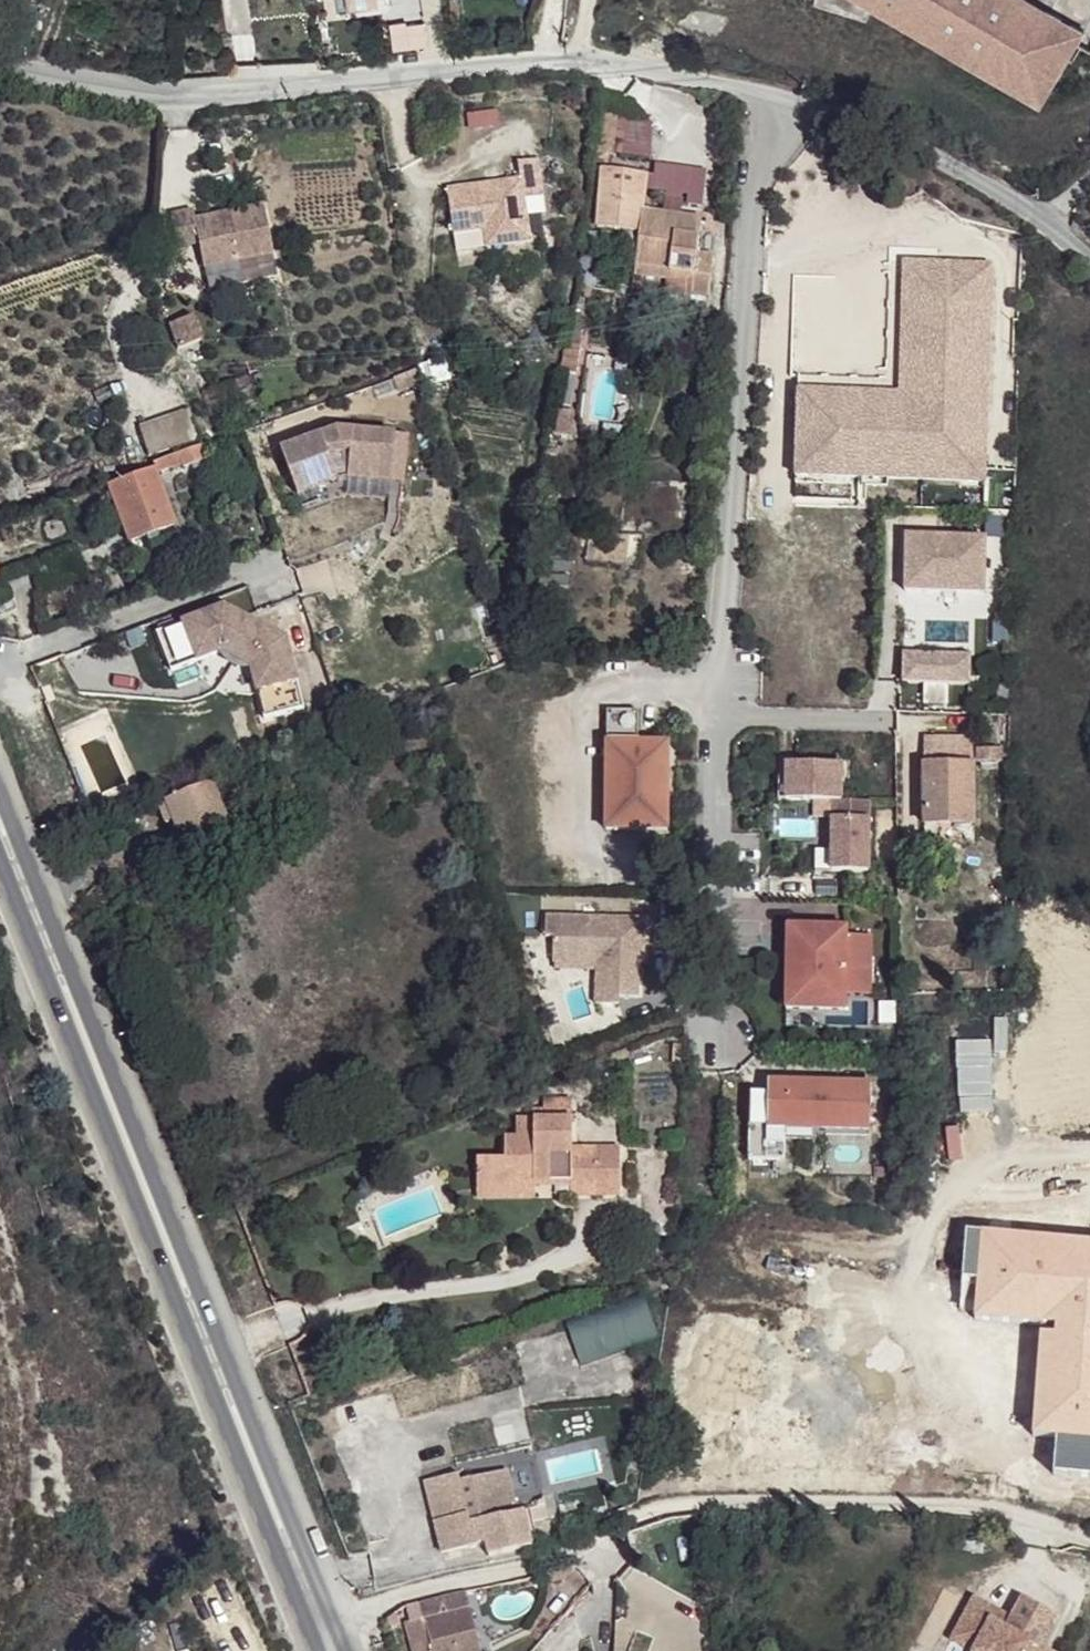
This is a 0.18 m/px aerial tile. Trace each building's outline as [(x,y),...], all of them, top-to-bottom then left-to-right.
[(459,0),(450,0),(452,24),(461,23),(459,0)] [(815,4),(867,20),(874,8),(1040,106),(1085,29),(1089,32),(1089,0),(815,0),(815,4)] [(599,113),(595,153),(610,154),(614,115),(599,113)] [(648,122),(624,119),(623,125),(647,129),(648,122)] [(735,135),(747,136),(747,119),(736,119),(735,135)] [(518,162),(521,179),(448,190),(457,252),(530,241),(527,216),(545,214),(537,159),(518,162)] [(639,233),(642,211),(647,175),(602,169),(597,229),(639,233)] [(664,199),(663,213),(667,214),(667,219),(676,220),(677,215),(681,215),(682,201),(664,199)] [(271,254),(261,205),(194,219),(192,210),(170,214),(176,247),(197,243),(203,268),(271,254)] [(663,213),(642,211),(639,233),(635,266),(667,270),(666,279),(664,293),(708,297),(713,255),(696,253),(702,218),(681,215),(677,215),(676,220),(667,219),(667,214),(663,213)] [(667,270),(635,266),(634,275),(666,279),(667,270)] [(191,316),(168,324),(178,350),(201,341),(191,316)] [(566,345),(560,373),(575,375),(579,346),(566,345)] [(247,376),(231,382),(235,394),(251,388),(247,376)] [(559,410),(555,435),(568,437),(572,412),(559,410)] [(148,456),(198,440),(188,411),(138,427),(148,456)] [(348,478),(390,482),(395,435),(337,430),(281,449),(298,494),(338,480),(348,478)] [(226,437),(225,431),(218,434),(219,439),(226,437)] [(395,435),(390,482),(402,483),(407,436),(395,435)] [(126,542),(174,525),(156,473),(182,464),(182,467),(205,460),(200,446),(152,462),(154,468),(106,485),(126,542)] [(544,447),(542,463),(557,464),(558,448),(544,447)] [(985,537),(905,536),(904,591),(985,593),(985,537)] [(224,607),(157,633),(171,672),(221,652),(227,650),(227,645),(253,659),(249,661),(252,670),(264,719),(304,708),(287,640),(224,607)] [(253,659),(227,645),(227,650),(221,652),(222,658),(225,662),(228,665),(237,670),(241,671),(252,670),(249,661),(253,659)] [(969,655),(903,654),(902,682),(969,683),(969,655)] [(638,711),(607,711),(607,830),(669,830),(669,743),(638,743),(638,711)] [(925,763),(923,763),(924,824),(973,823),(971,739),(924,740),(925,763)] [(977,751),(978,762),(1000,761),(1000,750),(977,751)] [(831,800),(831,871),(869,871),(868,802),(842,801),(842,765),(785,764),(785,800),(831,800)] [(238,775),(167,803),(167,804),(159,808),(166,825),(174,821),(189,860),(235,841),(224,813),(238,808),(235,798),(246,794),(238,775)] [(645,919),(546,915),(545,936),(554,937),(553,961),(555,962),(597,963),(597,970),(595,1004),(619,1005),(619,997),(638,998),(639,962),(643,962),(645,919)] [(846,927),(787,926),(786,1009),(844,1010),(845,993),(871,994),(872,936),(846,936),(846,927)] [(597,970),(597,963),(555,962),(555,968),(597,970)] [(869,1131),(870,1082),(768,1081),(767,1093),(749,1093),(748,1159),(785,1160),(785,1141),(786,1125),(822,1125),(822,1131),(869,1131)] [(550,1111),(550,1119),(572,1119),(572,1099),(544,1099),(544,1111),(550,1111)] [(619,1148),(572,1148),(572,1119),(550,1119),(550,1111),(544,1111),(532,1111),(532,1119),(516,1119),(516,1137),(505,1137),(505,1158),(477,1158),(477,1187),(535,1187),(535,1181),(571,1181),(571,1195),(619,1195),(619,1148)] [(822,1125),(786,1125),(785,1141),(826,1141),(826,1136),(869,1137),(869,1131),(822,1131),(822,1125)] [(535,1187),(477,1187),(477,1198),(535,1198),(535,1187)] [(565,1320),(580,1362),(657,1335),(642,1293),(565,1320)] [(460,1482),(458,1474),(424,1482),(442,1553),(486,1542),(489,1556),(532,1545),(524,1512),(517,1514),(507,1470),(460,1482)] [(532,1522),(548,1517),(545,1506),(530,1511),(532,1522)] [(561,1571),(542,1576),(544,1583),(563,1577),(561,1571)] [(478,1644),(464,1591),(418,1604),(422,1619),(406,1624),(413,1650),(452,1650),(478,1644)] [(1040,1646),(1057,1615),(1022,1596),(1011,1618),(1006,1628),(991,1620),(997,1610),(974,1598),(951,1639),(973,1650),(1049,1650),(1040,1646)] [(991,1620),(1006,1628),(1011,1618),(997,1610),(991,1620)]
